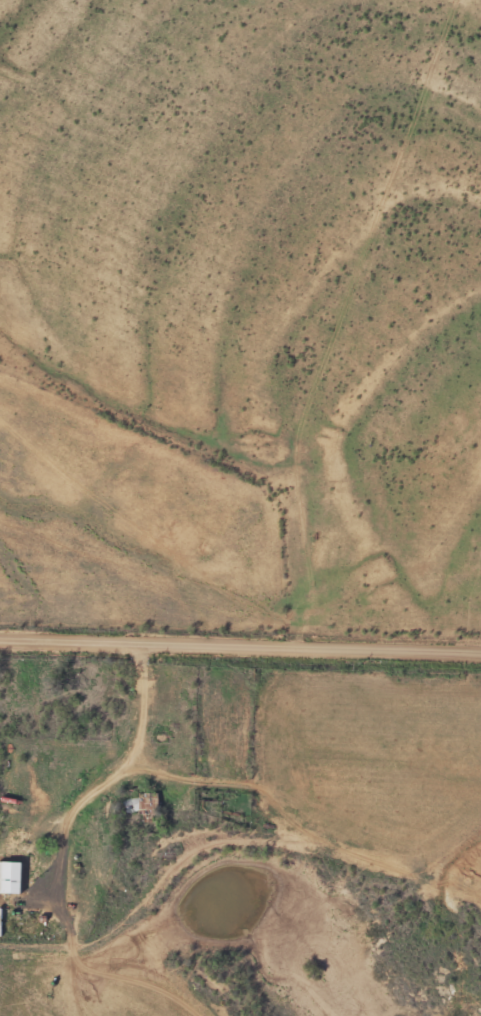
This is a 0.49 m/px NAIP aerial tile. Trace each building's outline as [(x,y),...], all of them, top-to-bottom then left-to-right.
[(123,810),(158,810),(158,795),(123,795),(123,810)] [(22,895),(22,863),(0,863),(0,895),(22,895)]
